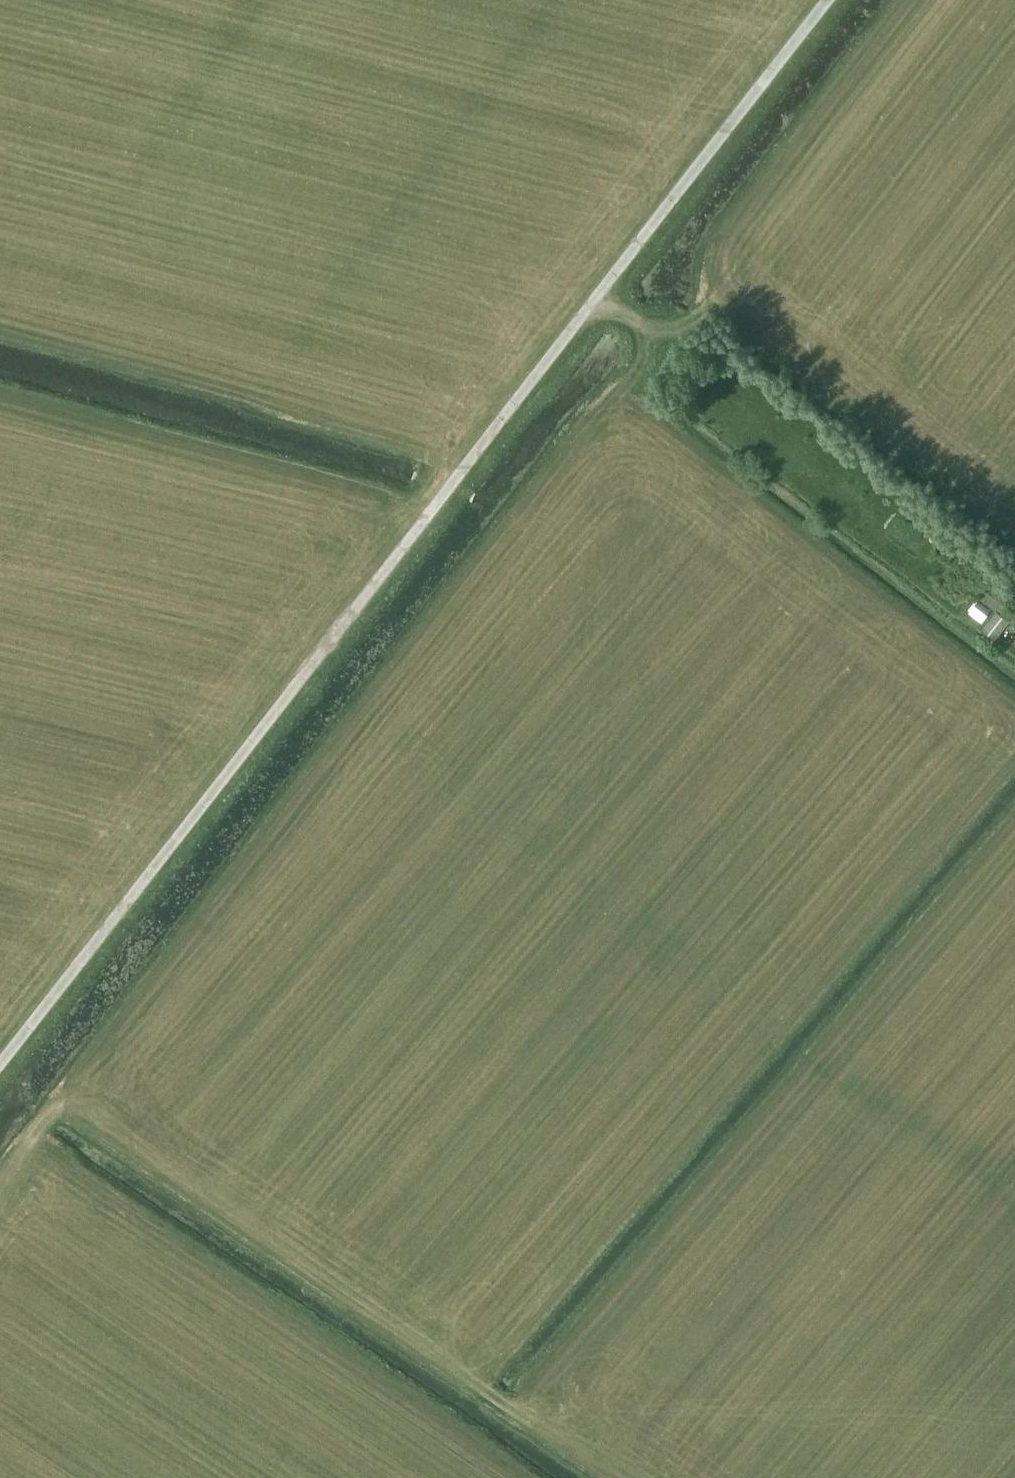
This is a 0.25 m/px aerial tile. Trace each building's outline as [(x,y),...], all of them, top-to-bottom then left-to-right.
[(1008,621),(1014,626),(1014,614),(983,588),(977,596),(995,611),(981,629),(994,640),(1008,621)]
